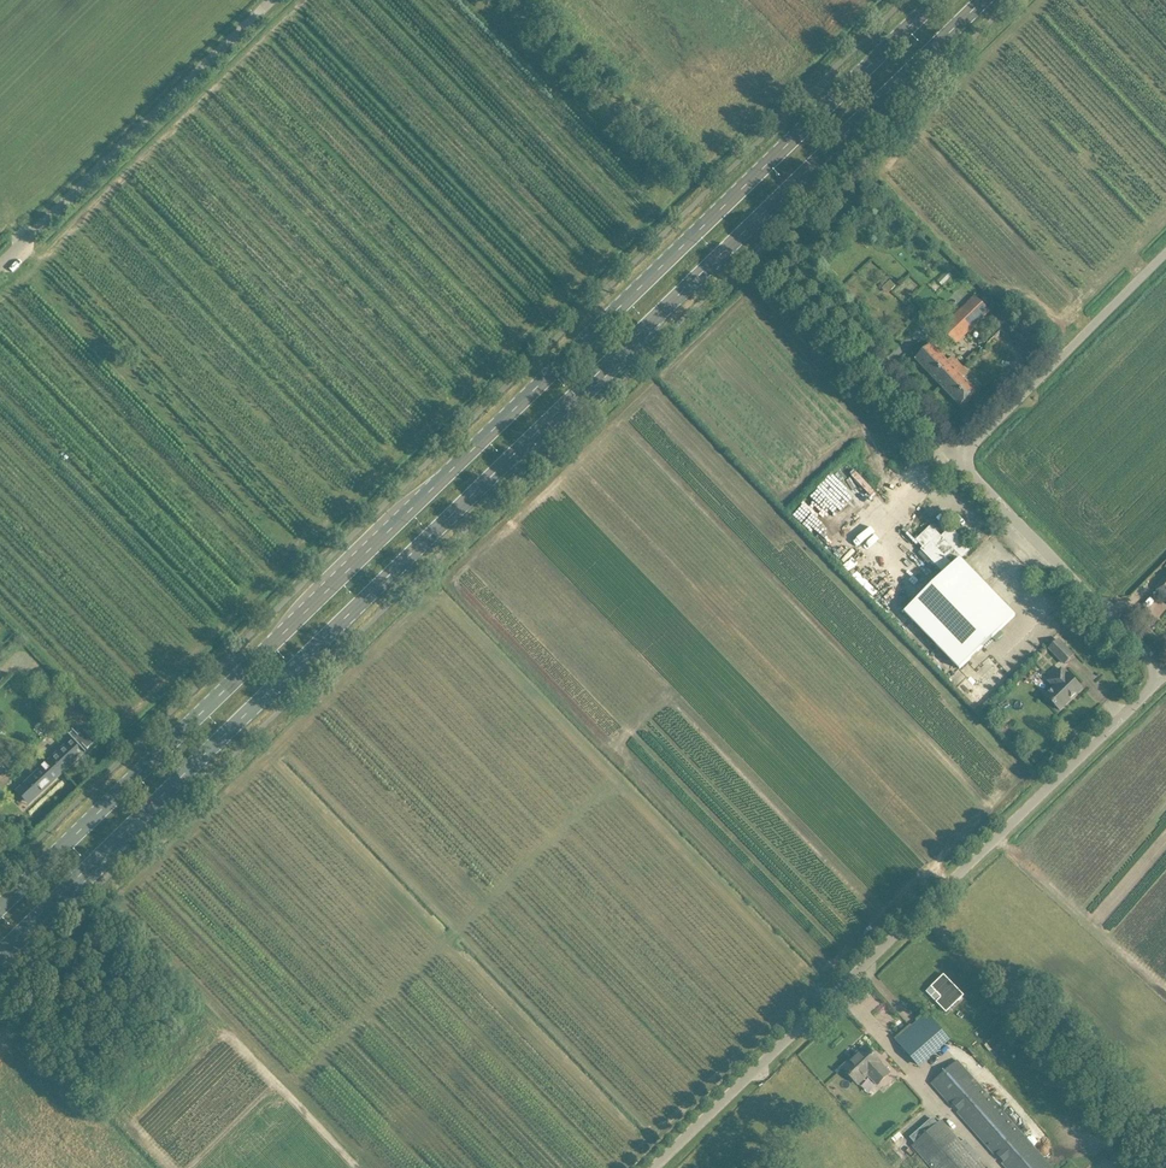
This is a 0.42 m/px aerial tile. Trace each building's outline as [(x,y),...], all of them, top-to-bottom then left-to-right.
[(976,295),(942,328),(956,343),(990,310),(976,295)] [(993,321),(1002,330),(1013,319),(1005,310),(993,321)] [(932,343),(924,351),(915,359),(945,390),(961,375),(967,369),(956,359),(952,363),(932,343)] [(961,375),(945,390),(960,406),(976,391),(961,375)] [(837,532),(824,543),(849,572),(862,561),(852,549),(868,535),(852,516),(835,530),(837,532)] [(905,612),(959,668),(1015,616),(960,559),(971,549),(951,528),(941,538),(931,527),(917,540),(924,548),(922,549),(945,573),(905,612)] [(1164,581),(1157,590),(1165,597),(1165,578),(1164,581)] [(1073,655),(1058,640),(1050,648),(1065,664),(1073,655)] [(1046,696),(1052,701),(1060,710),(1083,688),(1068,674),(1067,675),(1062,669),(1051,679),(1056,685),(1046,696)] [(71,739),(50,759),(62,773),(84,753),(85,754),(85,753),(84,752),(86,751),(87,752),(87,751),(94,743),(81,730),(75,735),(72,731),(71,731),(72,732),(69,736),(68,735),(67,735),(71,739)] [(62,773),(50,759),(25,783),(18,790),(29,802),(30,802),(30,803),(62,773)] [(944,975),(932,987),(942,997),(937,1002),(946,1012),(964,995),(944,975)] [(895,1039),(917,1065),(949,1039),(927,1012),(895,1039)] [(878,1084),(889,1073),(880,1063),(881,1062),(866,1046),(843,1068),(858,1084),(868,1074),(878,1084)] [(951,1104),(953,1103),(959,1110),(957,1112),(996,1155),(998,1154),(1004,1161),(1002,1162),(1007,1167),(1052,1167),(1000,1109),(976,1082),(957,1061),(932,1083),(951,1104)] [(860,1085),(866,1093),(875,1085),(868,1077),(860,1085)] [(976,1082),(1000,1109),(1006,1104),(982,1077),(976,1082)] [(933,1117),(910,1137),(916,1143),(938,1123),(933,1117)] [(921,1154),(933,1167),(983,1167),(941,1121),(938,1123),(916,1143),(913,1145),(921,1154)]
